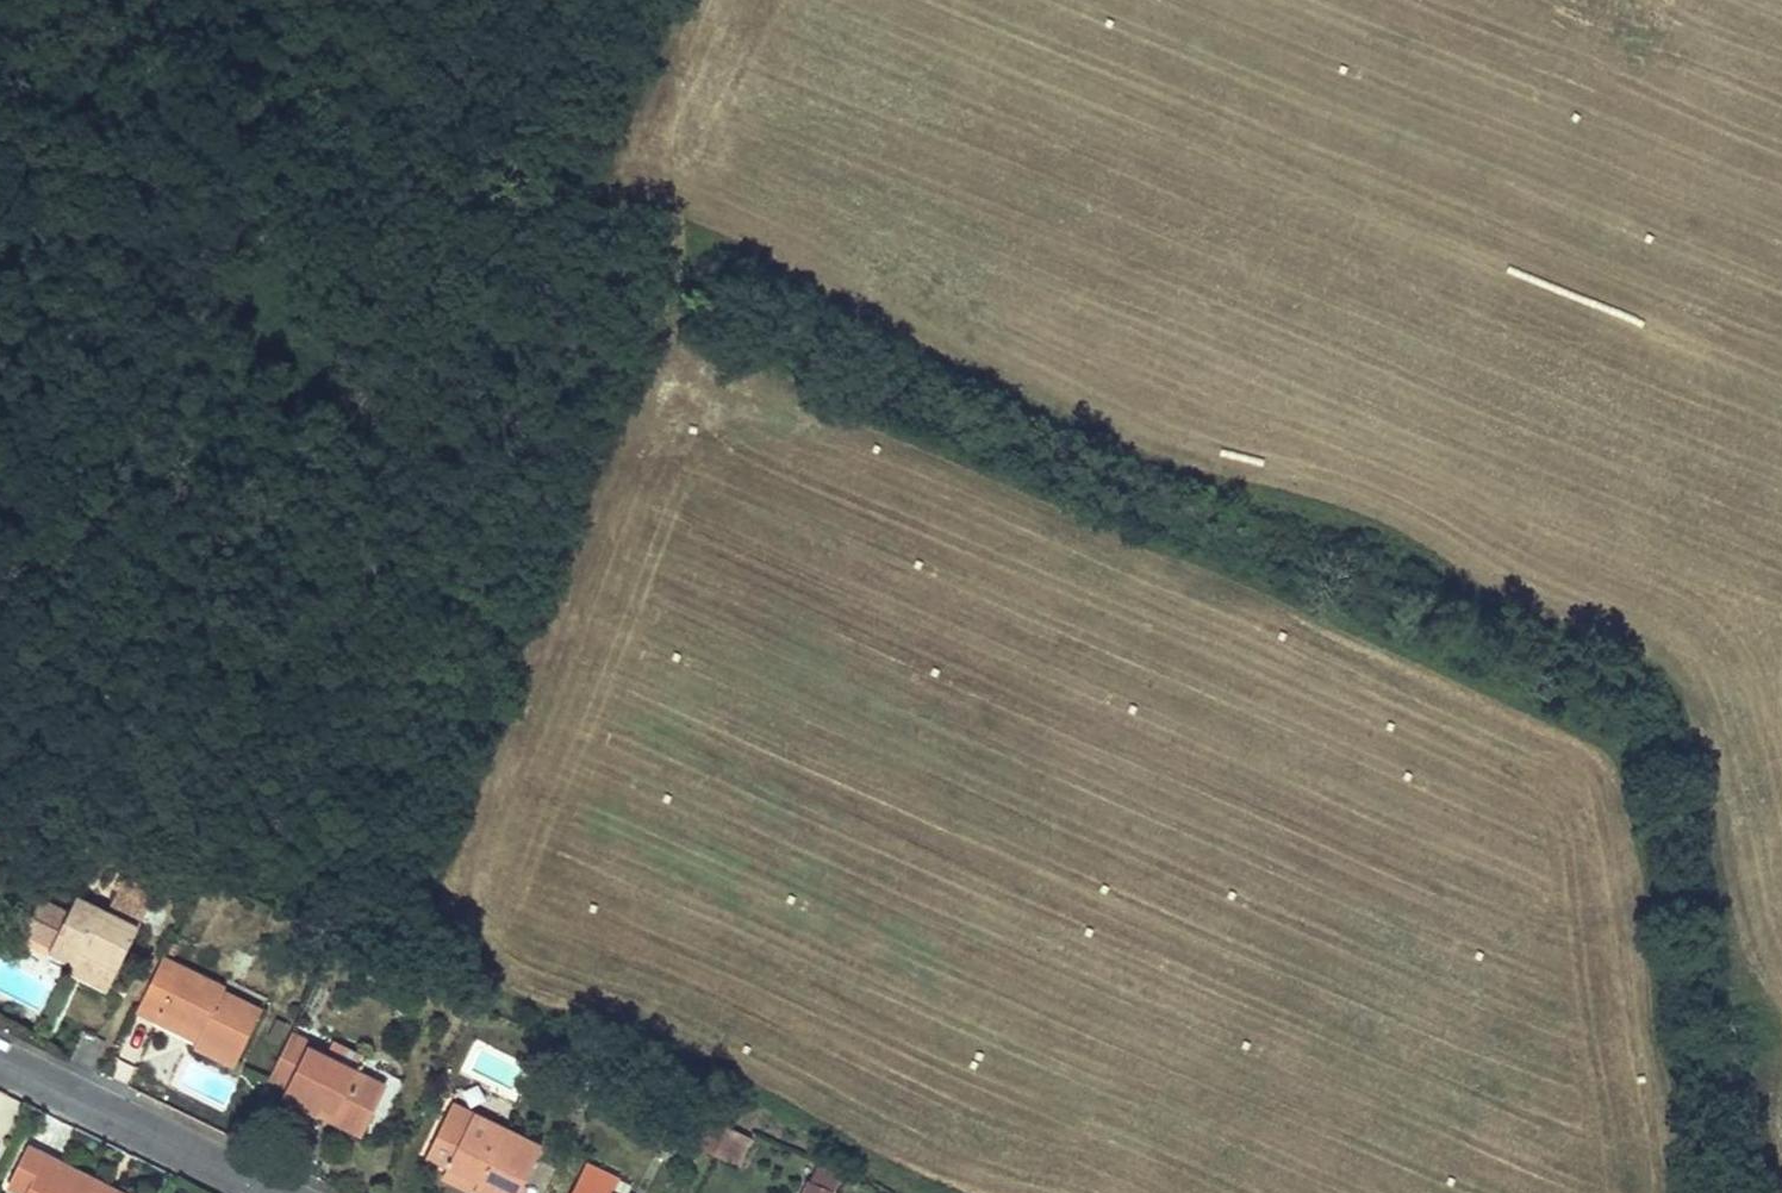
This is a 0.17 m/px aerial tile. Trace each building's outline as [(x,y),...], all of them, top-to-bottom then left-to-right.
[(78,959),(113,976),(136,929),(150,900),(120,886),(106,915),(76,900),(50,955),(74,966),(78,959)] [(78,959),(74,966),(70,974),(105,991),(113,976),(78,959)] [(144,997),(137,1012),(159,1023),(164,1012),(202,1030),(198,1041),(195,1047),(233,1065),(259,1010),(222,992),(223,989),(222,988),(162,959),(144,997)] [(164,1012),(159,1023),(198,1041),(202,1030),(164,1012)] [(273,1069),(268,1079),(286,1088),(283,1096),(319,1114),(324,1106),(365,1126),(383,1088),(353,1074),(307,1051),(310,1044),(290,1034),(273,1069)] [(310,1044),(307,1051),(353,1074),(357,1067),(310,1044)] [(452,1105),(447,1114),(469,1124),(472,1115),(452,1105)] [(324,1106),(319,1114),(361,1134),(365,1126),(324,1106)] [(427,1156),(448,1166),(478,1181),(474,1188),(483,1192),(518,1192),(540,1147),(472,1115),(469,1124),(447,1114),(427,1156)] [(690,1141),(713,1152),(725,1129),(700,1118),(690,1141)] [(725,1129),(713,1152),(737,1162),(747,1140),(725,1129)] [(7,1187),(20,1192),(106,1192),(42,1162),(44,1156),(26,1147),(7,1187)] [(42,1162),(106,1192),(119,1192),(44,1156),(42,1162)] [(478,1181),(448,1166),(443,1178),(472,1192),(474,1188),(478,1181)] [(809,1180),(803,1192),(834,1192),(835,1190),(809,1180)] [(595,1189),(579,1181),(573,1192),(603,1192),(595,1189)]
